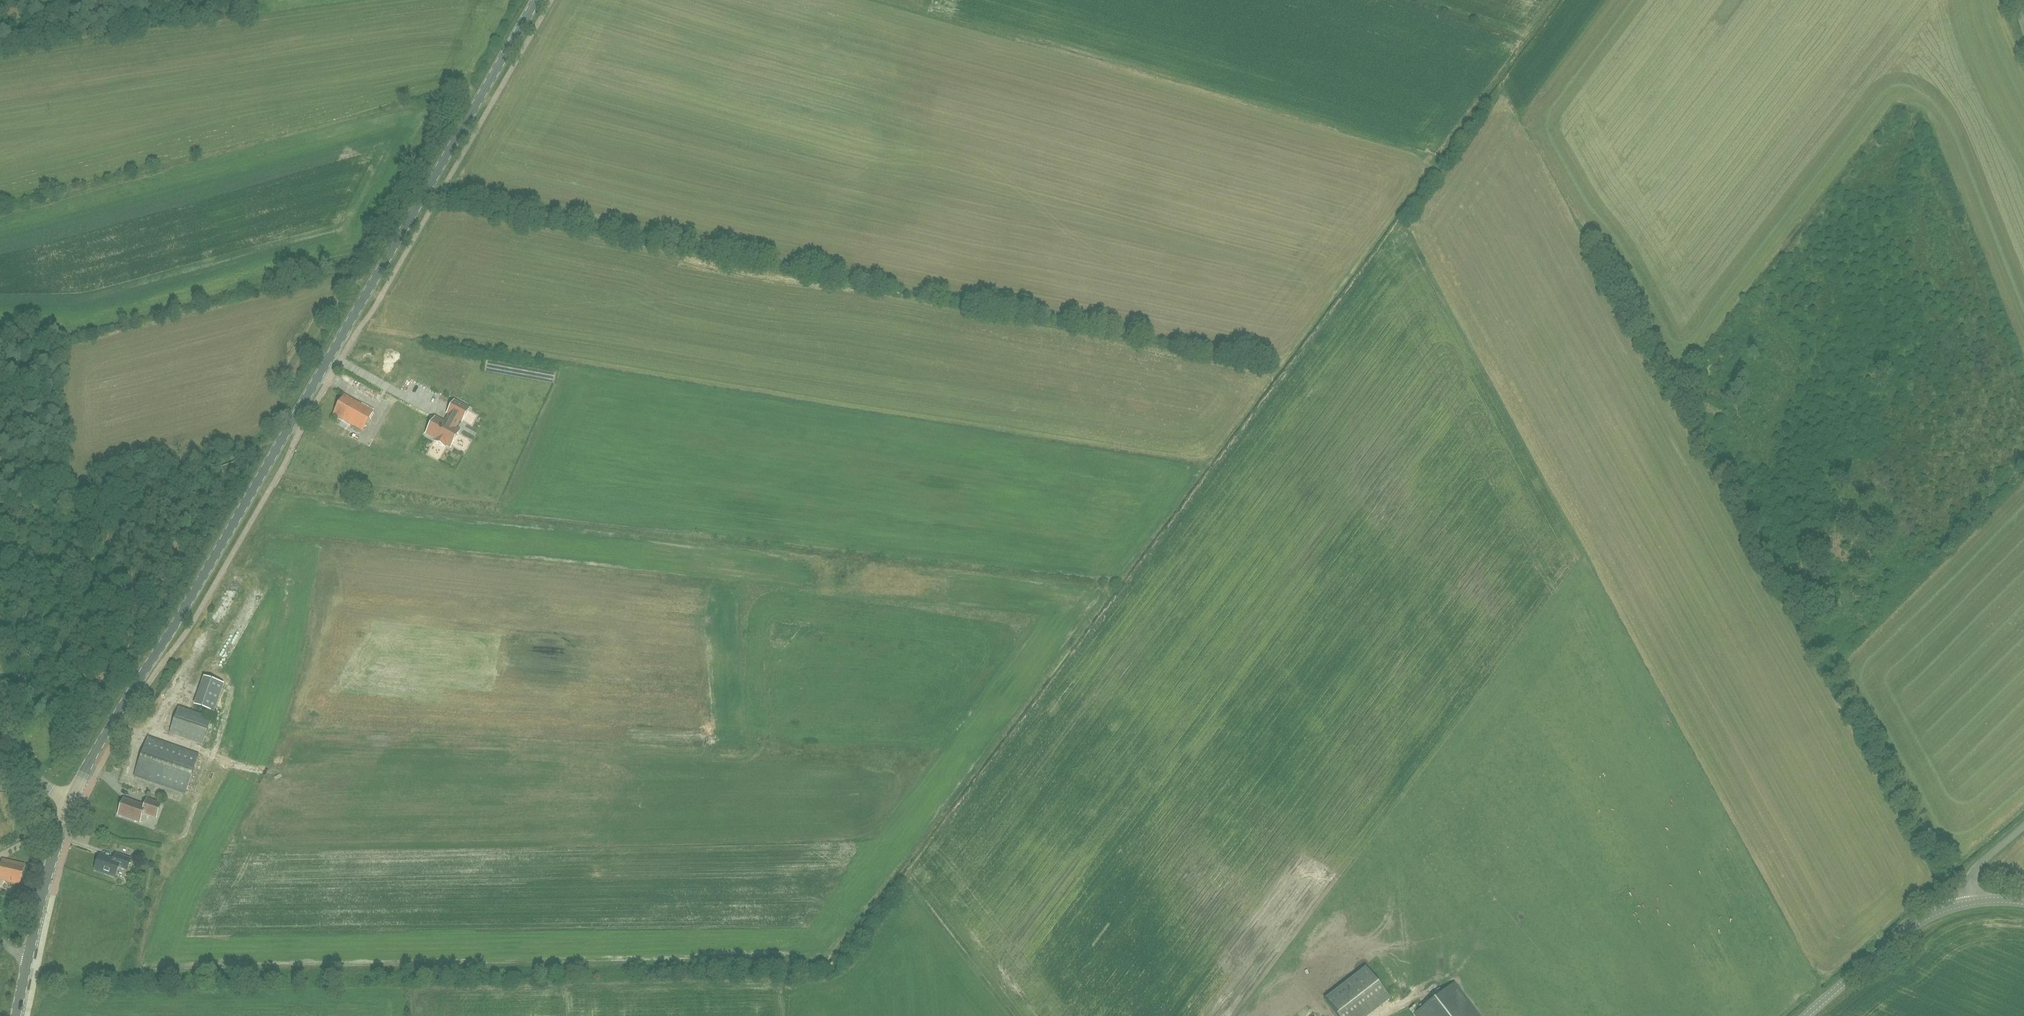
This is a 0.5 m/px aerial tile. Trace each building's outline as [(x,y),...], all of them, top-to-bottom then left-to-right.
[(333,414),(363,431),(373,412),(344,395),(333,414)] [(435,418),(426,434),(437,440),(435,442),(444,447),(445,444),(450,447),(459,431),(455,429),(460,420),(462,421),(469,409),(454,401),(447,413),(449,414),(444,423),(435,418)] [(205,677),(195,705),(214,712),(224,684),(205,677)] [(170,733),(202,744),(211,718),(179,707),(170,733)] [(134,776),(185,794),(199,755),(148,737),(134,776)] [(0,752),(0,767),(9,764),(5,751),(0,752)] [(83,774),(90,761),(80,756),(73,769),(83,774)] [(140,822),(143,813),(156,818),(161,805),(147,800),(144,806),(124,799),(118,815),(140,822)] [(139,846),(120,839),(116,849),(135,856),(139,846)] [(131,859),(115,854),(113,860),(100,855),(95,869),(115,876),(119,867),(127,870),(131,859)] [(2,859),(0,867),(0,879),(20,884),(24,864),(2,859)] [(1321,995),(1338,1015),(1361,1015),(1389,996),(1364,963),(1321,995)] [(1454,983),(1442,992),(1439,989),(1429,996),(1432,1000),(1413,1014),(1415,1015),(1480,1015),(1454,983)]
